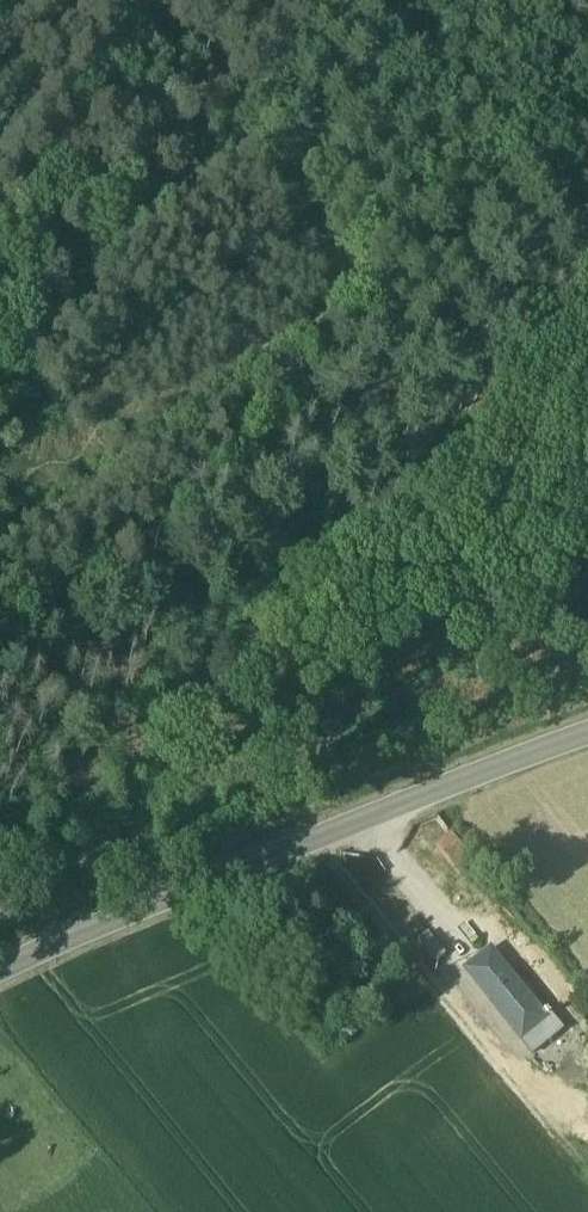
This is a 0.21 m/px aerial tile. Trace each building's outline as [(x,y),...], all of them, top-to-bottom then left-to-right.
[(527,997),(489,950),(470,966),(494,996),(489,1000),(502,1016),(527,997)] [(541,1014),(527,997),(502,1016),(521,1039),(526,1035),(537,1050),(561,1030),(545,1010),(541,1014)]
